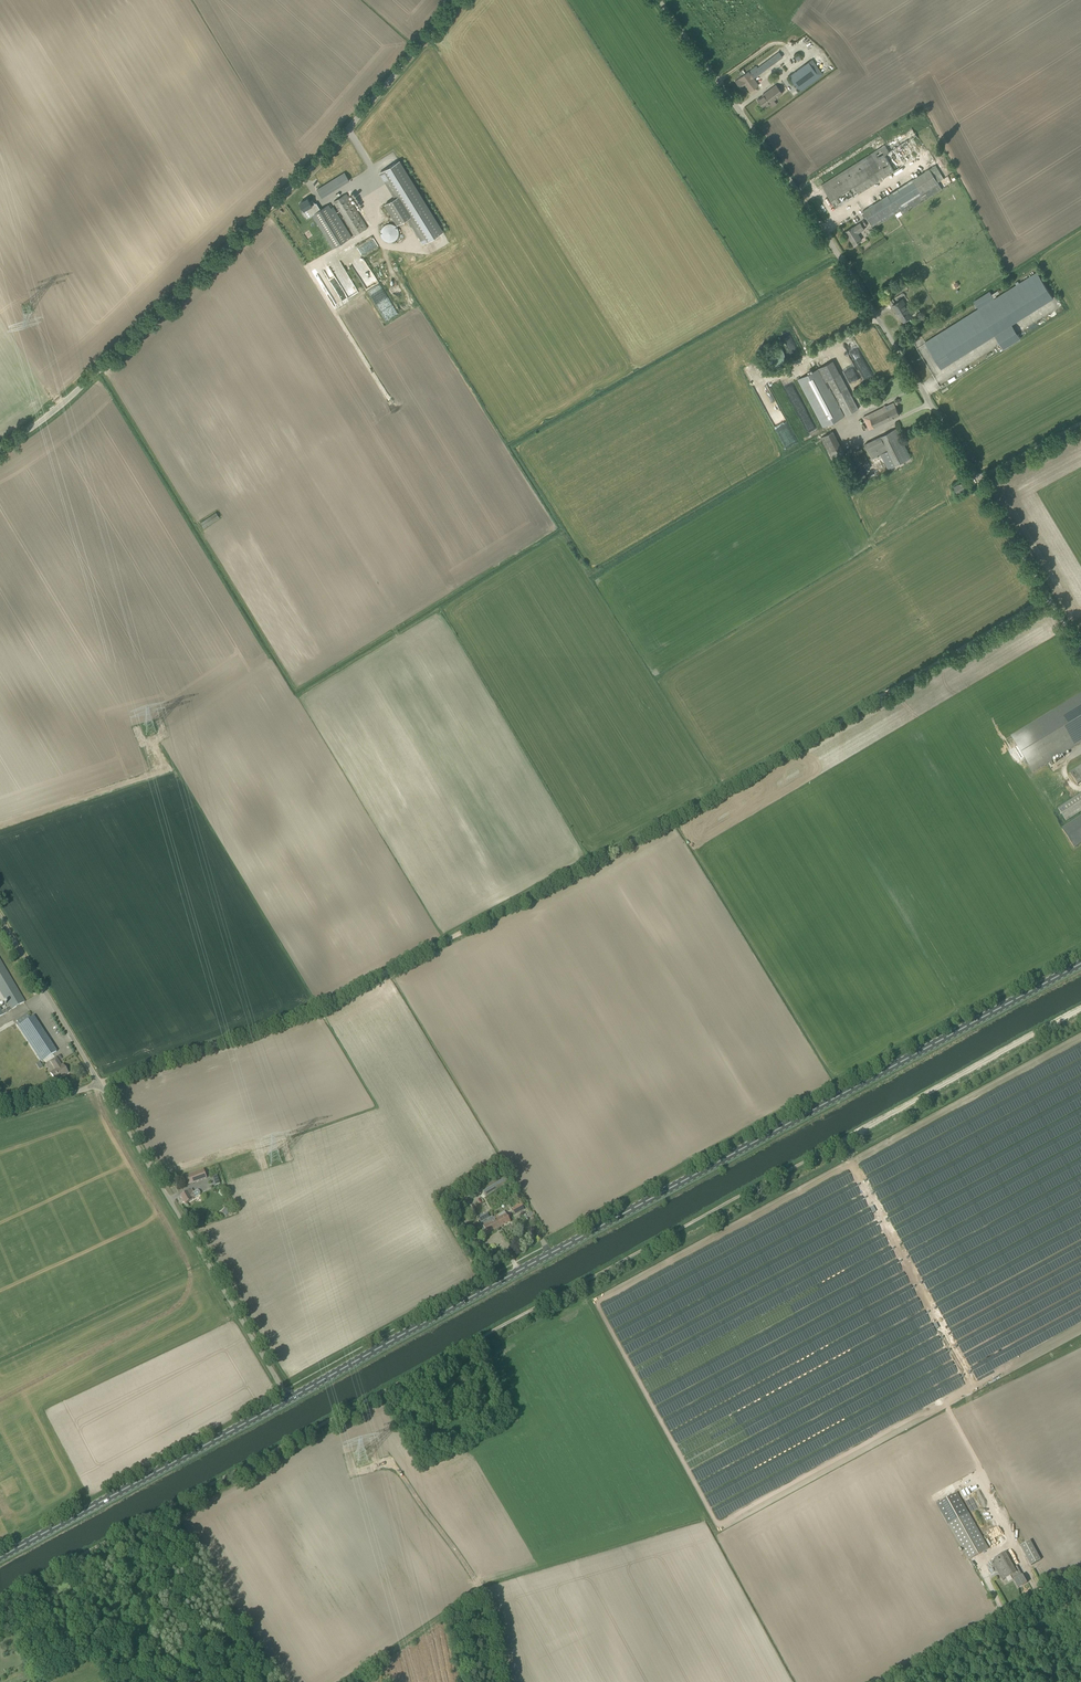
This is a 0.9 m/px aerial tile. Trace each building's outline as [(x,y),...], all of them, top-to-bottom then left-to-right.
[(754,88),(758,85),(755,80),(753,78),(757,75),(783,57),(778,50),(740,78),(736,81),(740,88),(745,84),(750,91),(754,88)] [(800,91),(824,74),(812,59),(789,76),(800,91)] [(782,93),(776,85),(762,95),(763,96),(758,100),(763,107),(782,93)] [(901,134),(826,182),(822,185),(836,208),(841,205),(895,170),(884,154),(905,140),(901,134)] [(386,204),(398,224),(408,217),(424,243),(442,231),(399,161),(380,172),(396,197),(386,204)] [(863,211),(871,225),(873,228),(901,211),(903,214),(942,189),(938,181),(944,178),(936,165),(863,211)] [(321,197),(349,180),(344,172),(317,190),(321,197)] [(354,235),(367,228),(346,193),(333,201),(336,206),(335,206),(337,209),(338,209),(354,235)] [(332,248),(349,238),(352,236),(333,206),(332,207),(330,203),(328,204),(320,209),(316,202),(315,203),(312,199),(309,201),(308,198),(300,203),(304,210),(308,208),(312,214),(311,215),(325,237),(332,248)] [(389,242),(390,242),(391,242),(392,241),(393,241),(394,240),(395,240),(396,239),(397,238),(397,237),(398,237),(398,236),(398,235),(399,234),(399,233),(399,232),(399,231),(398,230),(398,229),(397,228),(397,227),(396,226),(395,225),(394,225),(393,224),(392,224),(391,223),(390,223),(389,223),(388,224),(387,224),(386,224),(385,225),(384,225),(383,226),(382,227),(382,228),(381,228),(381,229),(381,230),(381,231),(380,232),(380,233),(381,234),(381,235),(381,236),(382,237),(382,238),(383,239),(384,240),(385,240),(386,241),(387,241),(388,242),(389,242)] [(858,233),(863,230),(864,229),(861,224),(854,228),(853,227),(846,232),(854,245),(862,240),(860,238),(858,233)] [(374,238),(360,247),(364,254),(378,245),(374,238)] [(941,368),(995,335),(1003,349),(1021,338),(1012,325),(1054,299),(1037,273),(1020,284),(1018,281),(1015,283),(1017,285),(995,299),(990,291),(974,301),(979,309),(925,342),(941,368)] [(903,299),(897,303),(892,306),(897,314),(898,313),(903,321),(913,315),(903,299)] [(852,339),(846,342),(850,351),(856,348),(852,339)] [(841,361),(847,377),(856,374),(850,357),(841,361)] [(747,376),(757,371),(755,365),(744,369),(747,376)] [(845,416),(840,407),(839,405),(829,387),(828,385),(819,368),(797,379),(787,385),(812,433),(823,428),(845,416)] [(828,385),(829,387),(831,386),(841,404),(839,405),(840,407),(842,406),(846,415),(858,409),(840,374),(828,380),(830,384),(828,385)] [(874,391),(869,394),(867,395),(871,403),(878,400),(874,391)] [(863,417),(870,430),(900,415),(894,402),(886,406),(886,405),(883,406),(883,407),(863,417)] [(889,469),(911,458),(896,428),(865,444),(872,459),(882,454),(889,469)] [(845,453),(833,431),(821,437),(833,459),(845,453)] [(786,448),(796,442),(794,438),(789,441),(788,440),(783,443),(786,448)] [(861,485),(867,482),(860,467),(869,462),(861,446),(846,453),(861,485)] [(958,494),(968,487),(964,481),(954,487),(958,494)] [(201,522),(204,528),(220,517),(216,512),(201,522)] [(1033,772),(1080,743),(1080,694),(1011,736),(1033,772)] [(1078,785),(1080,783),(1080,766),(1070,773),(1078,785)] [(1057,808),(1066,822),(1080,812),(1080,793),(1057,808)] [(1062,829),(1074,848),(1080,843),(1080,817),(1062,829)] [(5,1001),(9,1007),(2,1010),(0,1006),(0,1016),(24,1002),(0,961),(0,992),(5,1001)] [(28,1013),(23,1016),(17,1020),(19,1025),(18,1026),(41,1062),(56,1052),(33,1016),(31,1018),(28,1013)] [(56,1058),(50,1061),(56,1069),(50,1073),(55,1081),(56,1081),(55,1080),(60,1076),(61,1077),(68,1073),(63,1065),(61,1066),(56,1058)] [(204,1170),(186,1176),(189,1184),(207,1178),(204,1170)] [(510,1183),(504,1173),(484,1184),(482,1181),(479,1183),(481,1187),(480,1187),(486,1197),(510,1183)] [(188,1192),(181,1196),(186,1204),(192,1200),(196,1198),(200,1195),(200,1193),(199,1191),(197,1191),(194,1193),(192,1190),(188,1192)] [(524,1209),(521,1203),(512,1208),(515,1214),(524,1209)] [(225,1207),(222,1212),(226,1216),(230,1211),(225,1207)] [(498,1218),(497,1215),(494,1216),(501,1227),(510,1222),(506,1214),(498,1218)] [(494,1216),(493,1217),(492,1216),(490,1217),(480,1222),(479,1223),(484,1233),(486,1232),(488,1234),(501,1227),(494,1216)] [(988,1549),(957,1493),(937,1504),(968,1560),(988,1549)] [(1021,1545),(1030,1566),(1041,1561),(1032,1540),(1021,1545)] [(1014,1568),(1005,1553),(992,1560),(1000,1575),(1003,1580),(1012,1575),(1014,1580),(1018,1588),(1027,1583),(1023,1576),(1022,1576),(1017,1566),(1014,1568)]
